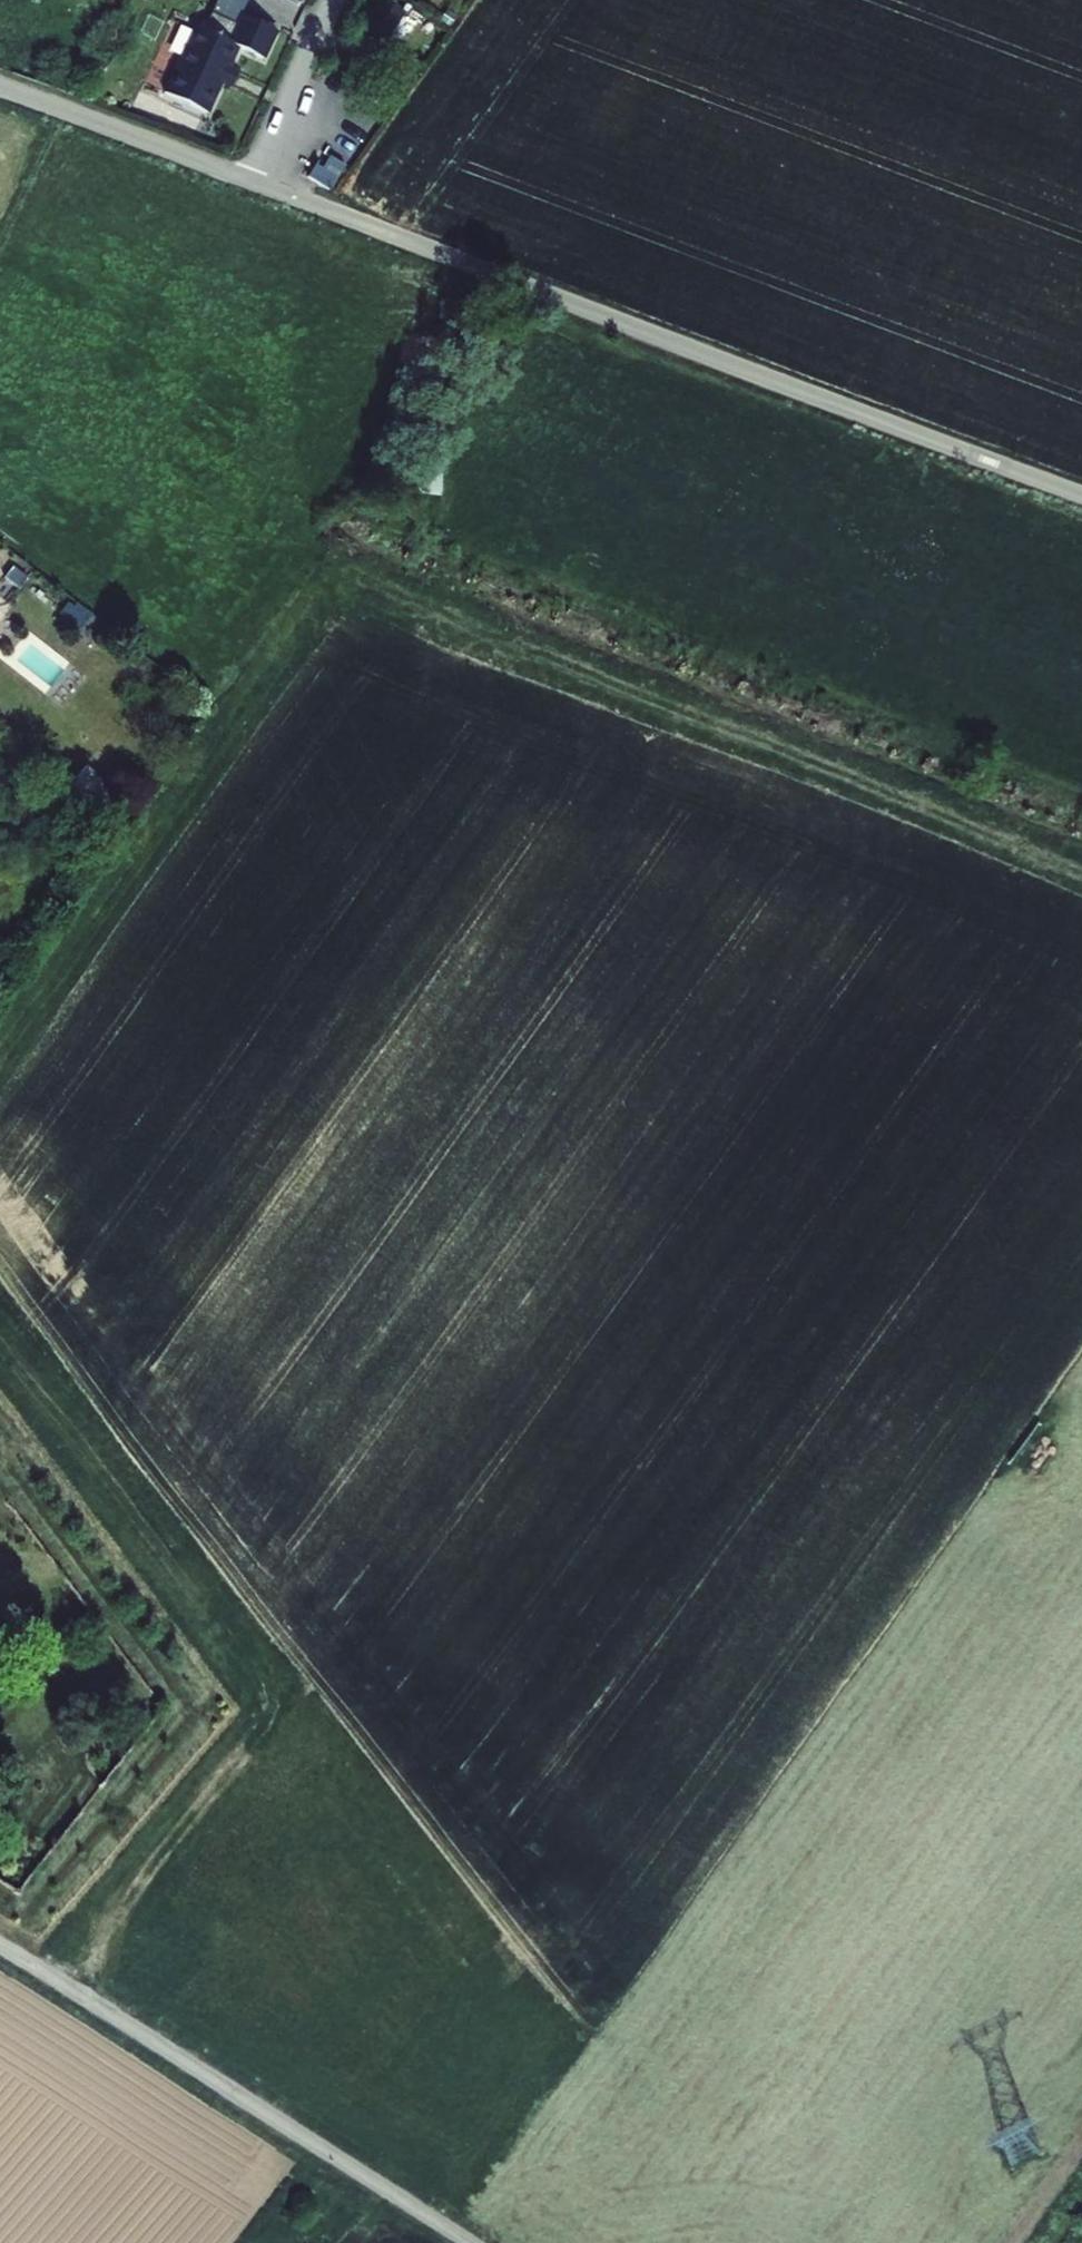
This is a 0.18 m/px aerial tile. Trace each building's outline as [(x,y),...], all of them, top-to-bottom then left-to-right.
[(383,45),(406,9),(391,0),(368,36),(383,45)] [(197,20),(194,26),(158,93),(207,114),(240,48),(264,59),(278,29),(240,14),(229,36),(197,20)] [(324,148),(308,176),(333,189),(348,162),(324,148)]
